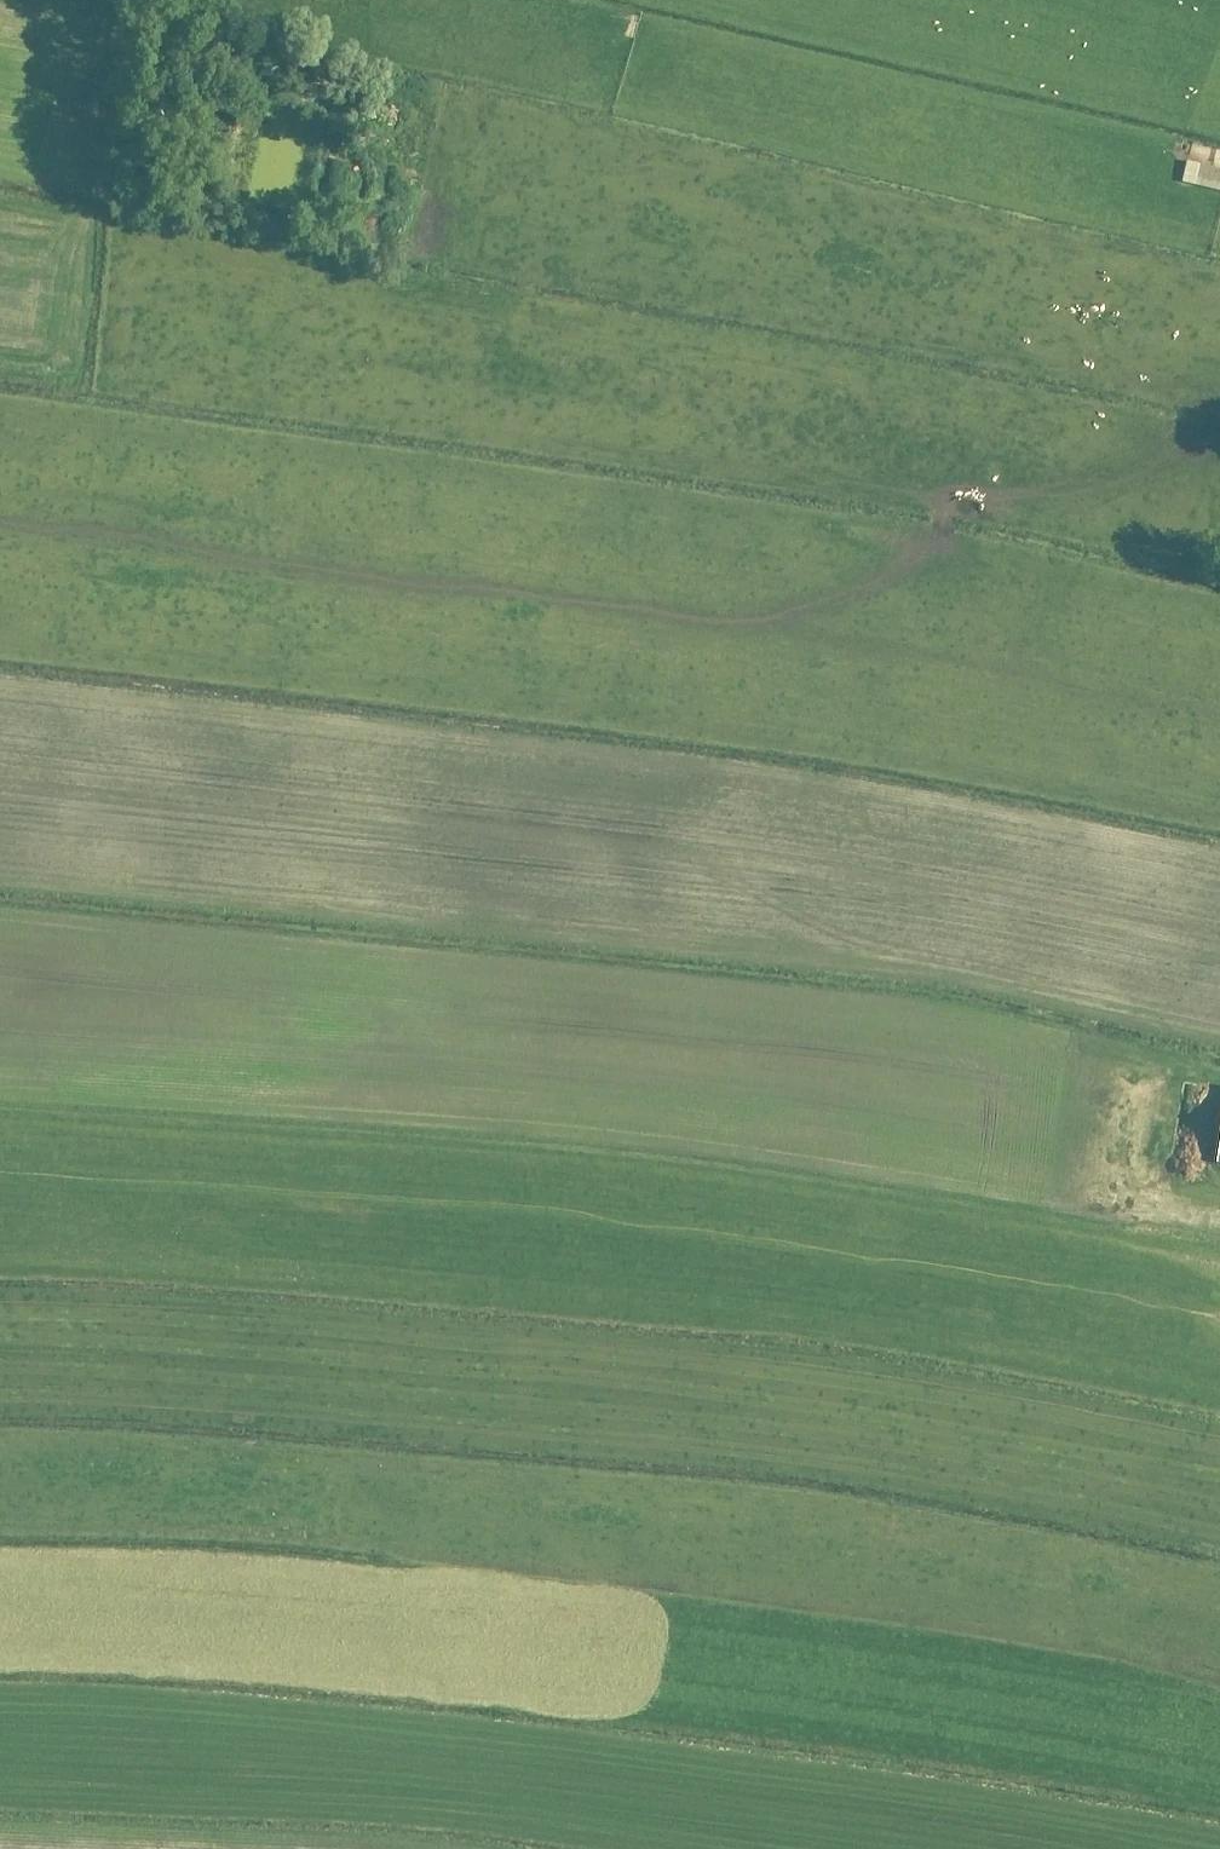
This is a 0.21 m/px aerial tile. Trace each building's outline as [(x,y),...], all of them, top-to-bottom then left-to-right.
[(1184,185),(1187,168),(1167,164),(1164,181),(1184,185)] [(1198,167),(1194,186),(1202,188),(1219,193),(1219,172),(1198,167)]
